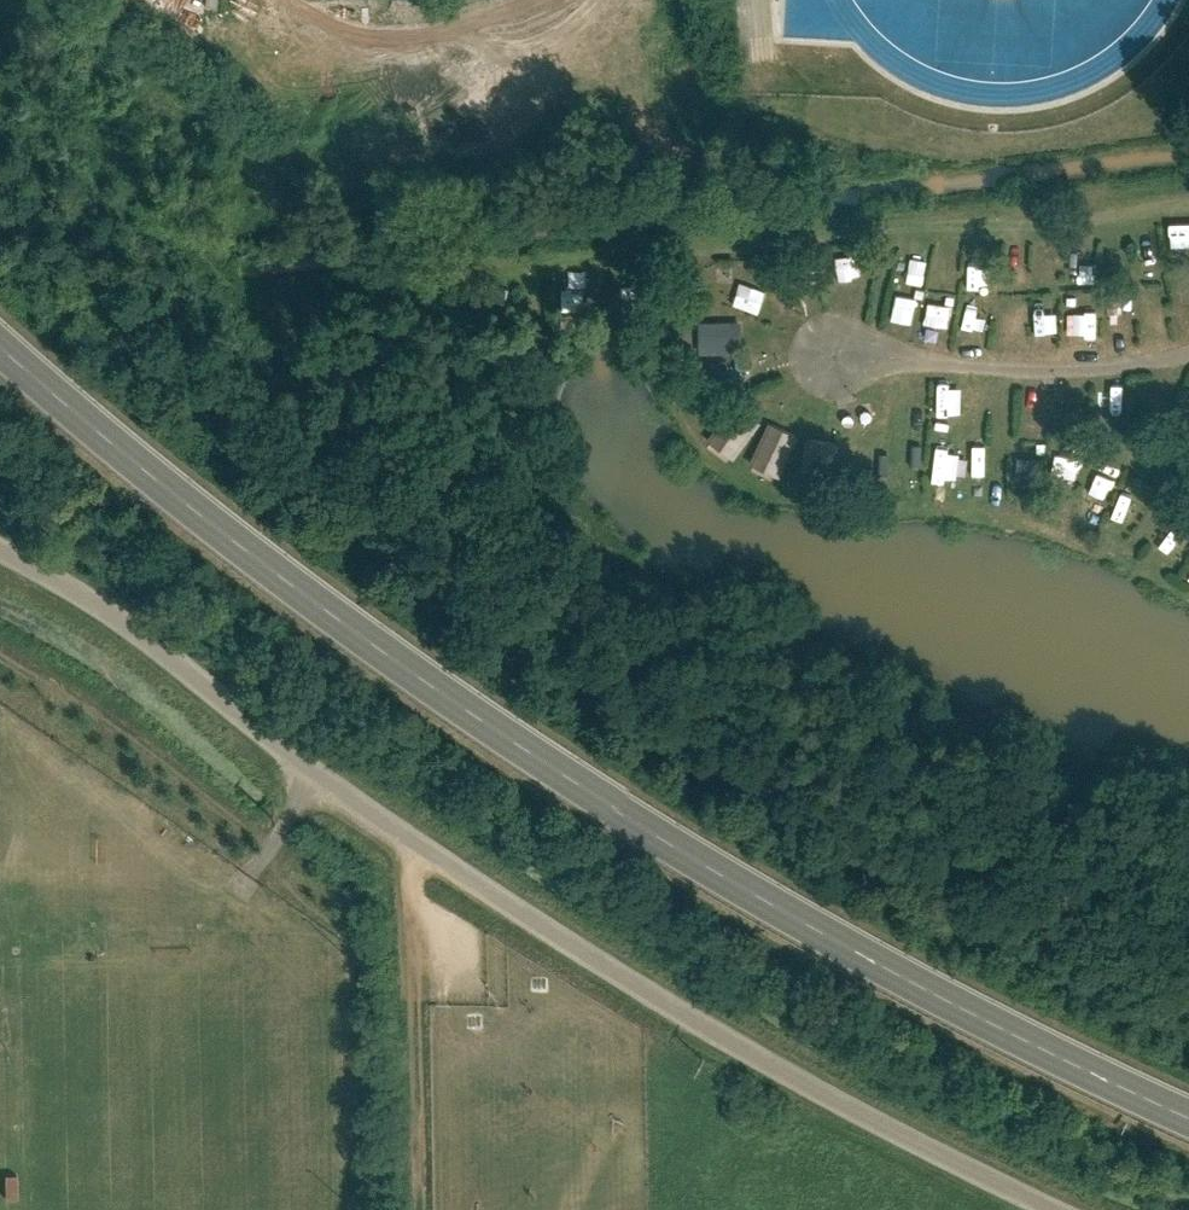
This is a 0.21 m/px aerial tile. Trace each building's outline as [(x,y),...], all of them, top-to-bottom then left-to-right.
[(850,253),(836,256),(841,277),(854,274),(850,253)] [(734,306),(760,313),(767,291),(740,283),(734,306)] [(897,292),(891,318),(911,323),(917,297),(897,292)] [(741,353),(740,321),(698,323),(699,355),(741,353)] [(729,360),(691,362),(693,392),(731,390),(729,360)] [(1017,482),(1041,483),(1041,459),(1017,459),(1017,482)]
